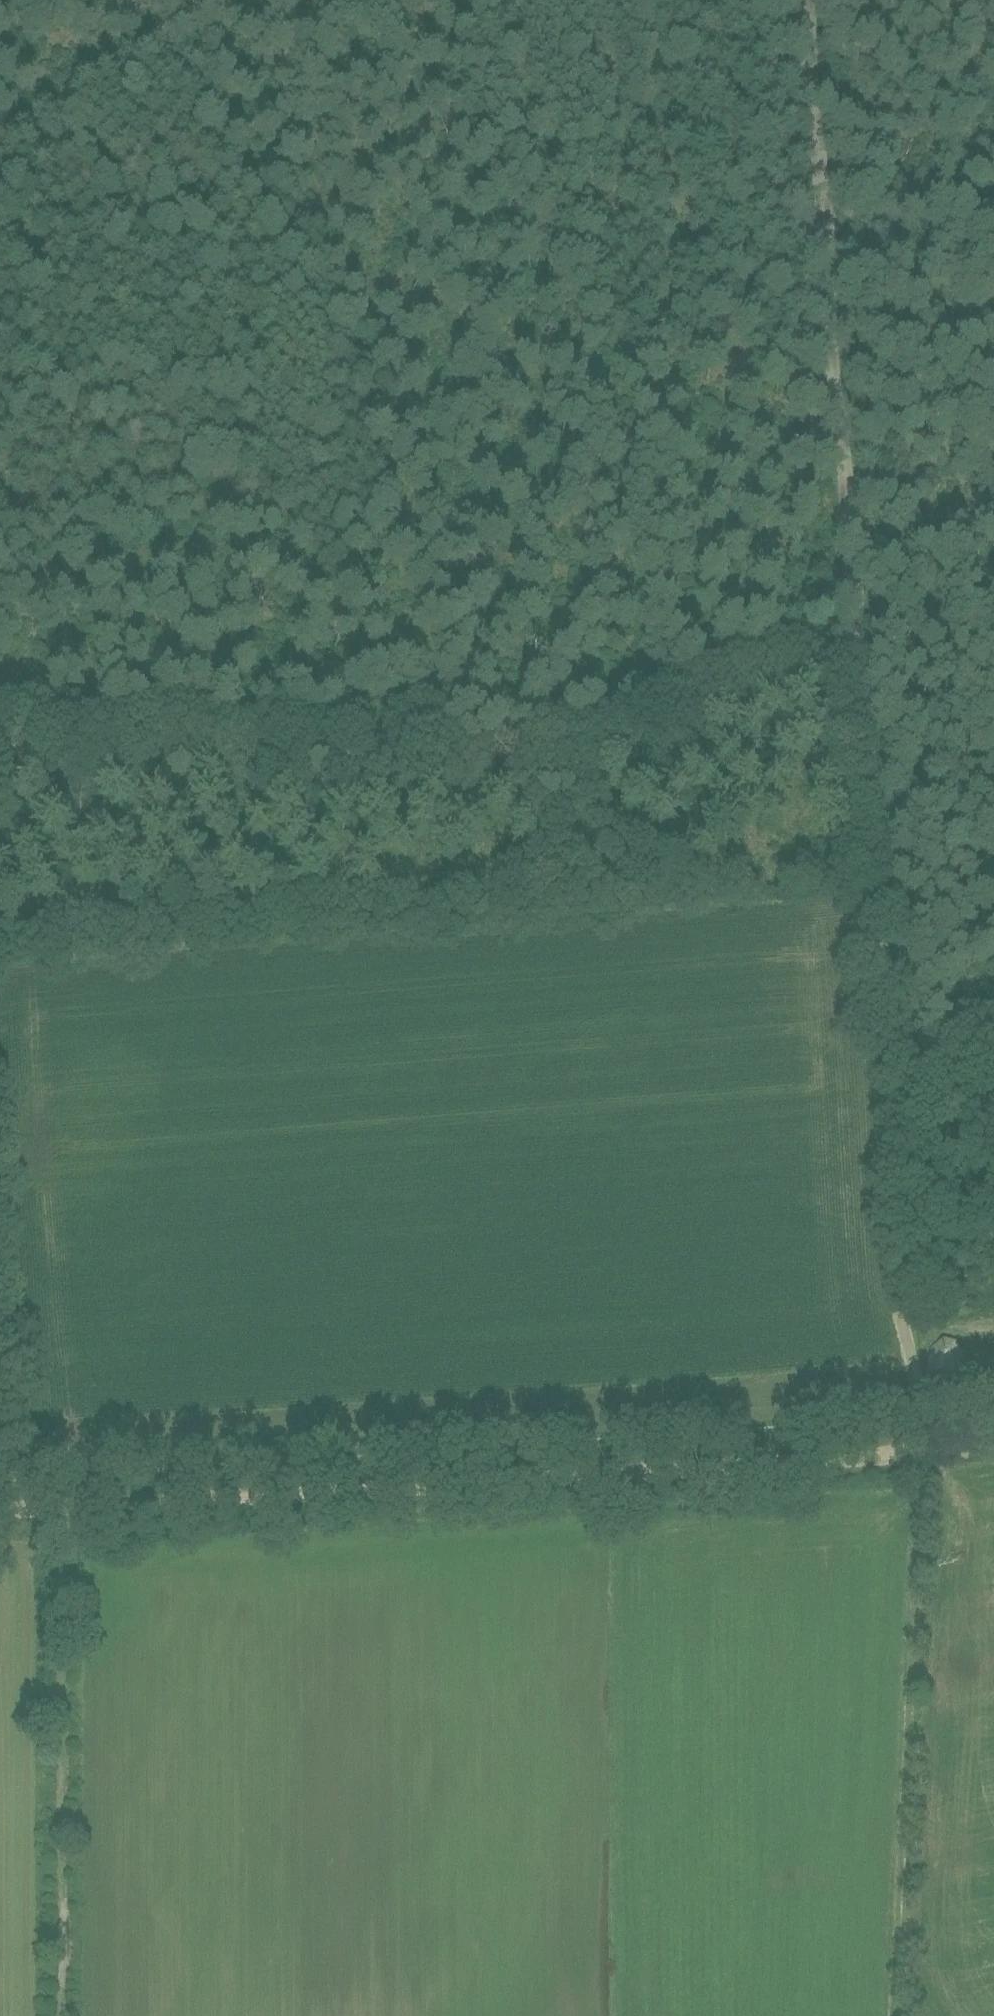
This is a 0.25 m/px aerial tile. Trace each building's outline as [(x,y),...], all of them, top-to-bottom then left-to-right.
[(932,1349),(926,1370),(956,1378),(963,1355),(956,1341),(945,1338),(932,1349)]
